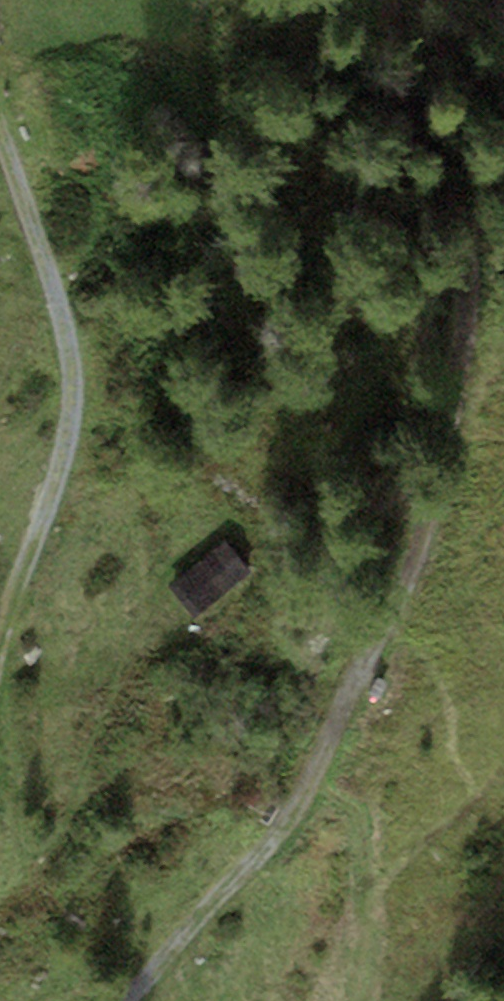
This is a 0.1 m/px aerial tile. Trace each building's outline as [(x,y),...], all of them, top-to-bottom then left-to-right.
[(251,573),(225,541),(170,585),(196,617),(251,573)]
